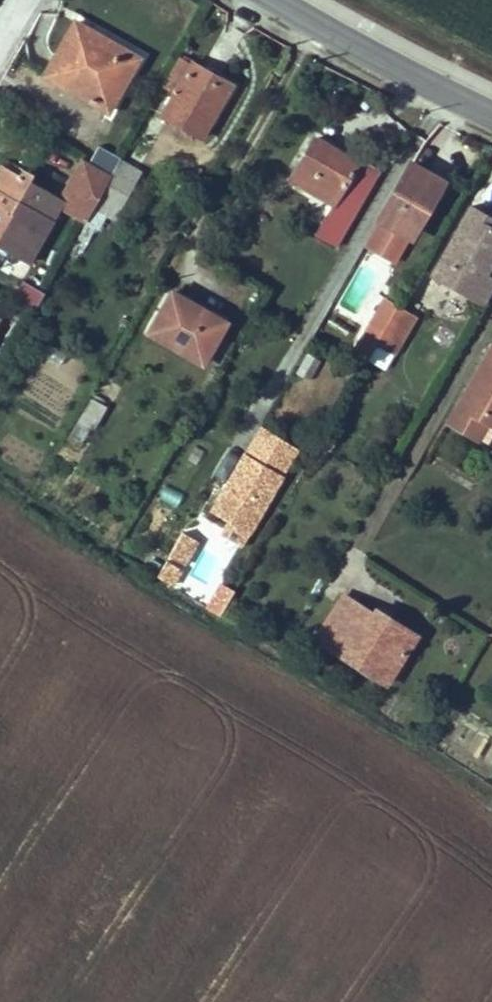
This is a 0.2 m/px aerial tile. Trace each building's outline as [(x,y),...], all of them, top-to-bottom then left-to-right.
[(45,71),(44,74),(108,110),(133,64),(99,46),(104,38),(75,21),(45,71)] [(138,57),(104,38),(99,46),(133,64),(138,57)] [(201,136),(228,89),(206,75),(209,71),(179,55),(161,86),(173,93),(162,114),(201,136)] [(209,71),(206,75),(228,89),(231,84),(209,71)] [(310,231),(334,245),(375,173),(338,151),(335,156),(330,153),(332,148),(313,137),(290,178),(332,202),(321,219),(318,218),(310,231)] [(14,240),(9,251),(27,262),(59,205),(85,220),(93,205),(111,175),(82,158),(59,197),(29,180),(33,174),(24,168),(21,174),(3,164),(0,169),(0,234),(1,233),(14,240)] [(114,216),(139,171),(120,159),(111,175),(93,205),(114,216)] [(440,181),(410,163),(380,217),(409,234),(417,220),(413,218),(428,192),(432,194),(440,181)] [(428,192),(413,218),(417,220),(432,194),(428,192)] [(484,275),(491,261),(491,225),(485,221),(489,214),(472,204),(433,273),(463,291),(475,272),(482,276),(484,275)] [(9,251),(14,240),(1,233),(0,234),(0,247),(9,251)] [(475,272),(463,291),(481,301),(491,282),(491,280),(484,275),(482,276),(475,272)] [(35,311),(45,293),(23,281),(13,298),(35,311)] [(172,290),(149,330),(203,361),(221,329),(207,320),(206,309),(172,290)] [(397,305),(385,299),(371,323),(383,331),(397,305)] [(382,332),(399,342),(414,316),(397,305),(383,331),(382,332)] [(206,309),(207,320),(221,329),(227,320),(206,309)] [(382,332),(383,331),(371,323),(355,351),(367,358),(377,341),(382,332)] [(394,350),(399,342),(382,332),(377,341),(394,350)] [(448,421),(470,434),(480,417),(486,420),(491,424),(491,344),(448,421)] [(105,405),(91,397),(69,437),(79,443),(89,425),(92,428),(105,405)] [(486,420),(480,417),(470,434),(476,437),(486,420)] [(297,447),(261,426),(244,454),(280,475),(297,447)] [(244,454),(239,451),(207,508),(248,532),(280,475),(244,454)] [(181,531),(168,555),(184,565),(198,541),(181,531)] [(165,559),(156,576),(172,586),(182,569),(165,559)] [(233,590),(221,583),(207,606),(220,614),(233,590)] [(344,593),(317,638),(387,682),(412,643),(374,619),(375,617),(376,615),(375,613),(344,593)] [(374,619),(412,643),(418,634),(378,609),(375,613),(376,615),(375,617),(374,619)]
